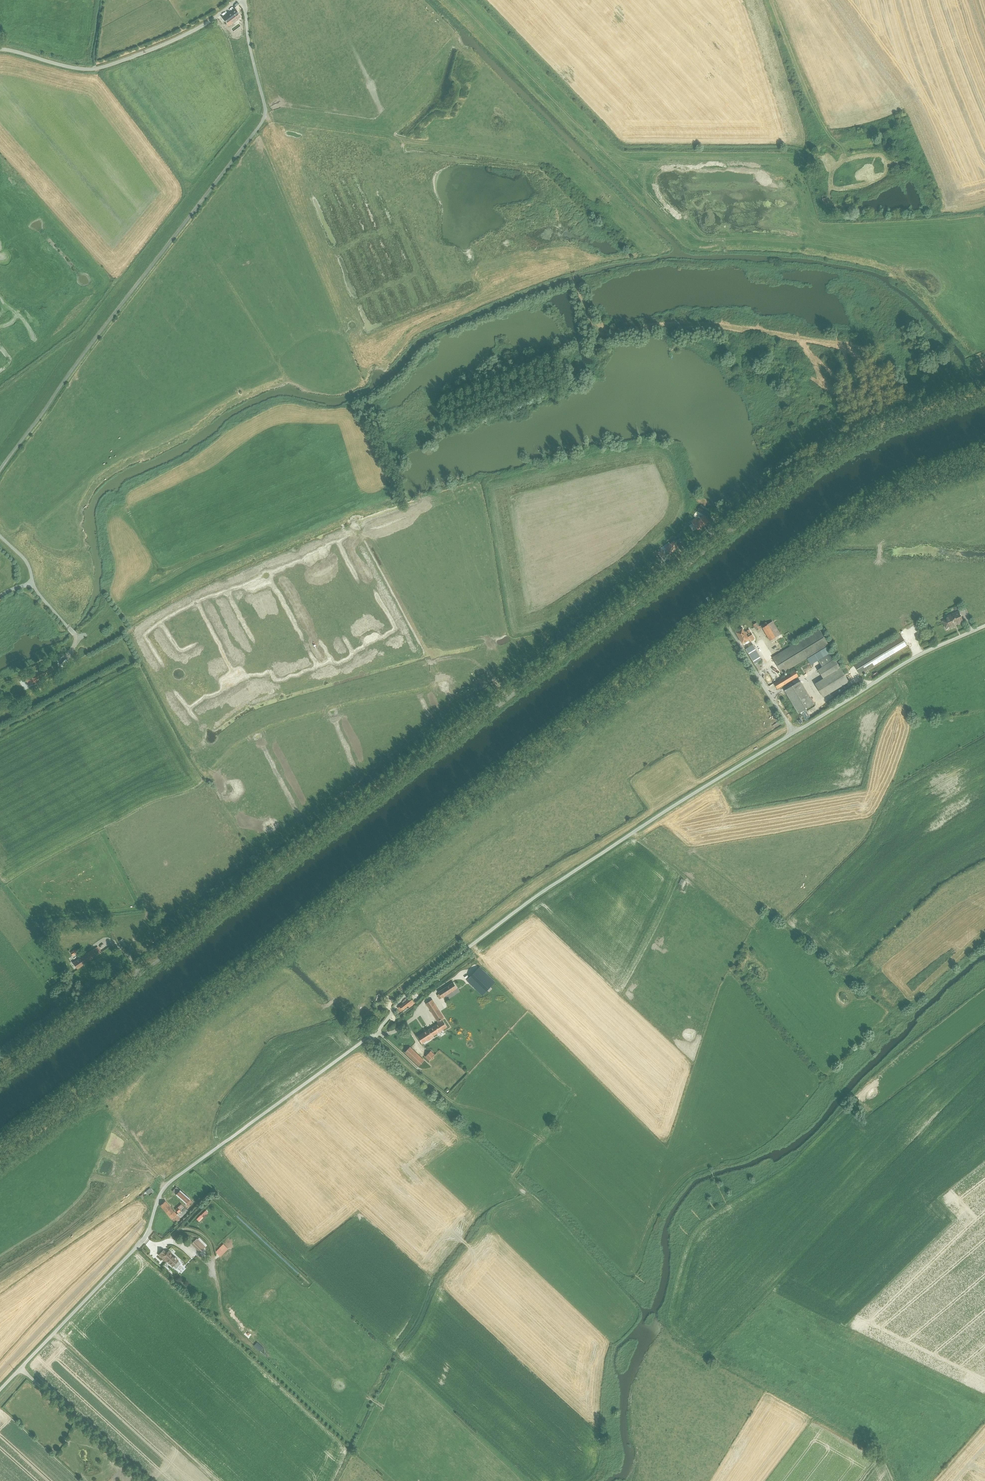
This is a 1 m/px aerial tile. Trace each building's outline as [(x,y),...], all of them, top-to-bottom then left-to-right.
[(229,14),(232,18),(243,10),(240,5),(229,14)] [(465,67),(467,68),(464,71),(468,75),(470,73),(472,74),(474,72),(467,65),(465,67)] [(601,200),(602,201),(599,203),(603,207),(605,205),(607,207),(609,204),(602,198),(601,200)] [(905,335),(902,336),(903,338),(900,339),(902,345),(906,343),(907,344),(909,344),(905,335)] [(835,424),(828,429),(828,430),(831,428),(834,433),(831,435),(833,438),(836,436),(840,434),(835,424)] [(710,510),(701,504),(698,510),(705,514),(705,513),(707,514),(710,510)] [(696,518),(691,521),(698,529),(701,527),(701,526),(705,523),(706,523),(709,521),(704,515),(702,516),(701,514),(698,517),(699,518),(697,520),(696,518)] [(673,541),(665,547),(669,552),(670,551),(671,553),(678,547),(673,541)] [(963,621),(958,610),(945,616),(946,619),(943,620),(946,627),(949,626),(950,627),(955,625),(954,624),(956,623),(963,621)] [(766,622),(761,625),(770,640),(780,634),(773,621),(768,624),(766,622)] [(743,628),(736,632),(742,643),(749,639),(750,641),(755,638),(749,629),(745,632),(743,628)] [(819,628),(772,657),(782,673),(827,646),(829,645),(819,628)] [(901,634),(853,663),(860,675),(865,671),(868,670),(908,645),(901,634)] [(746,649),(759,671),(762,669),(758,662),(762,659),(753,644),(746,649)] [(835,659),(827,646),(807,658),(811,665),(818,660),(822,667),(835,659)] [(822,667),(818,669),(823,678),(815,683),(823,697),(849,682),(835,659),(822,667)] [(798,676),(795,670),(774,683),(777,689),(798,676)] [(784,690),(788,695),(803,685),(800,680),(784,690)] [(803,685),(788,695),(798,712),(814,703),(803,685)] [(73,962),(77,969),(97,955),(96,955),(100,953),(96,947),(93,950),(92,949),(73,962)] [(485,966),(469,980),(482,994),(497,980),(485,966)] [(439,980),(442,986),(454,980),(451,974),(439,980)] [(454,982),(439,992),(440,993),(438,994),(440,998),(442,997),(442,998),(457,988),(454,982)] [(415,1003),(411,997),(400,1005),(400,1006),(398,1007),(401,1011),(408,1005),(410,1007),(415,1003)] [(426,1003),(438,1021),(444,1018),(432,999),(426,1003)] [(448,1027),(443,1020),(418,1036),(422,1043),(428,1039),(428,1041),(434,1037),(433,1036),(448,1027)] [(419,1065),(425,1060),(410,1046),(405,1052),(419,1065)] [(425,1056),(429,1060),(435,1054),(431,1050),(425,1056)] [(188,1205),(192,1201),(180,1189),(180,1190),(176,1186),(172,1191),(188,1205)] [(182,1218),(181,1217),(188,1210),(181,1204),(175,1209),(178,1213),(177,1214),(165,1201),(160,1205),(176,1224),(182,1218)] [(206,1246),(197,1238),(191,1243),(200,1252),(206,1246)] [(228,1248),(223,1244),(219,1248),(224,1252),(228,1248)] [(166,1261),(172,1266),(179,1260),(173,1254),(169,1250),(167,1252),(164,1249),(159,1254),(163,1259),(162,1260),(164,1261),(165,1260),(166,1262),(166,1261)] [(194,1293),(207,1297),(211,1286),(197,1282),(194,1293)]
